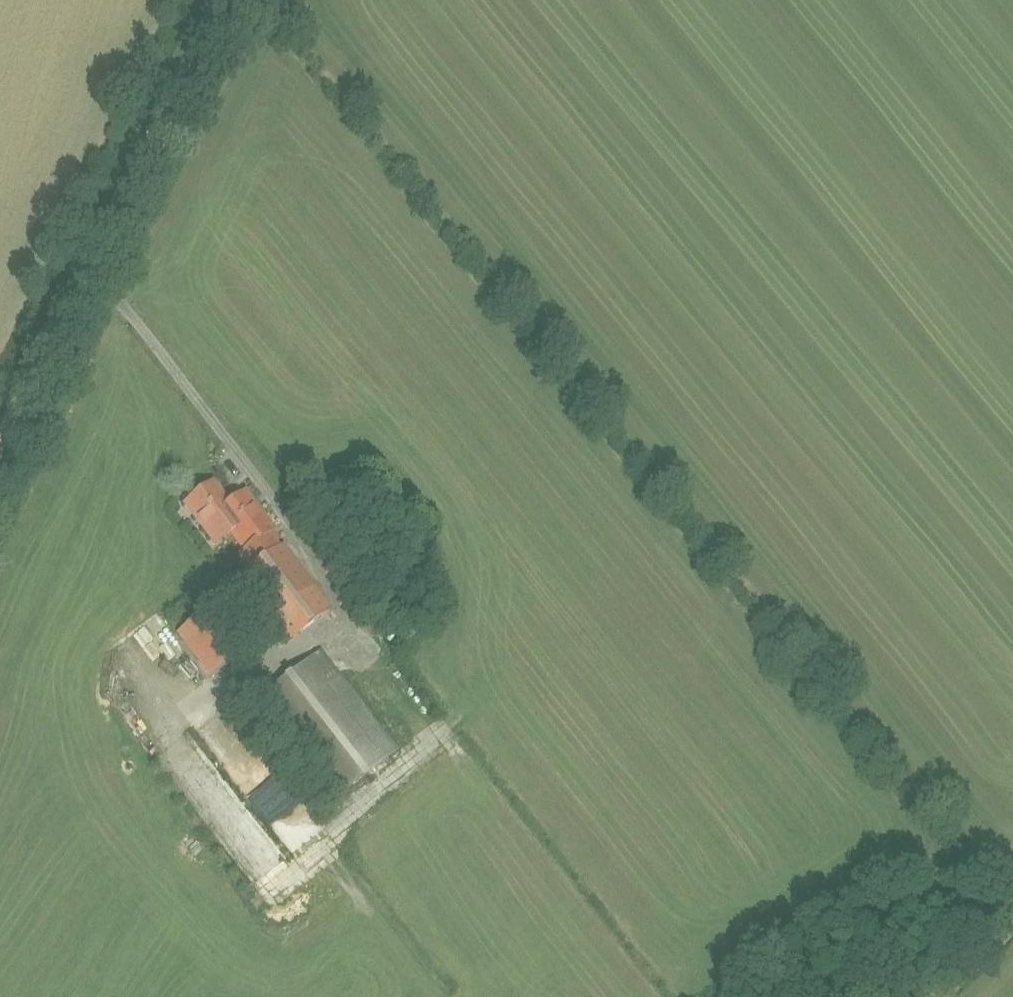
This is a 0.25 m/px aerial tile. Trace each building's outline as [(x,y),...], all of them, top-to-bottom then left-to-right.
[(287,644),(332,610),(283,546),(280,549),(269,535),(274,531),(245,493),(229,504),(213,483),(185,504),(216,544),(231,533),(245,551),(240,555),(252,570),(239,580),(287,644)] [(221,599),(177,633),(210,679),(255,644),(221,599)] [(321,652),(256,702),(332,800),(396,750),(321,652)] [(313,837),(254,770),(236,786),(295,852),(313,837)] [(259,884),(274,909),(285,902),(270,877),(259,884)]
